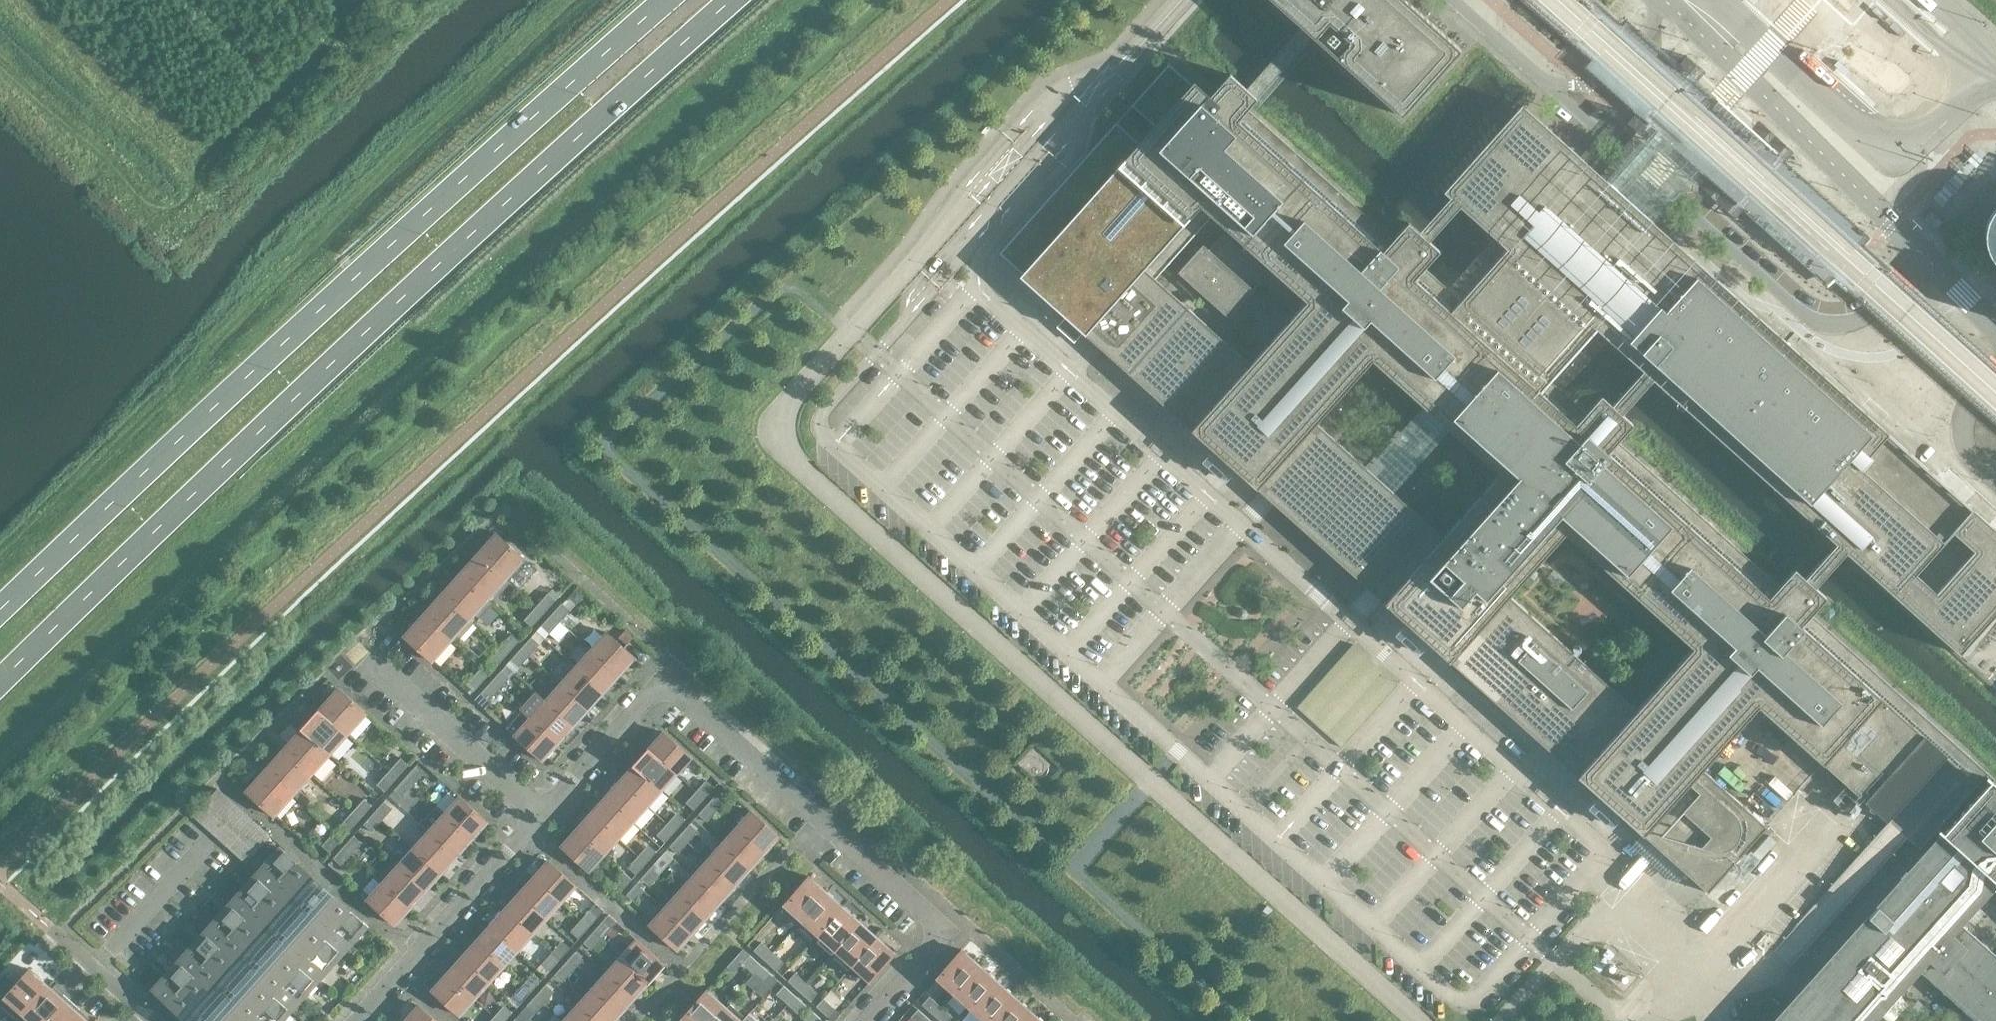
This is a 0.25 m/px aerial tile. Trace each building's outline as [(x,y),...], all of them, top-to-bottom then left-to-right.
[(1302,26),(1313,36),(1402,115),(1461,50),(1405,0),(1273,0),(1302,26)] [(999,253),(1022,274),(1020,276),(1069,320),(1068,321),(1067,323),(1067,326),(1069,329),(1071,331),(1072,332),(1074,332),(1077,332),(1080,330),(1708,892),(1767,826),(1703,769),(1759,706),(1888,822),(1890,823),(1901,833),(1906,837),(1907,838),(1919,849),(1920,850),(1938,829),(1942,833),(1990,780),(1808,617),(1826,597),(1813,585),(1794,568),(1779,585),(1618,441),(1633,424),(1620,412),(1601,395),(1586,412),(1550,380),(1596,328),(1651,377),(1844,550),(1960,654),(1995,614),(1995,529),(1633,204),(1522,105),(1444,192),(1457,203),(1508,249),(1459,303),(1423,270),(1440,251),(1426,238),(1408,222),(1383,251),(1238,120),(1313,36),(1302,26),(1247,89),(1230,74),(1211,96),(1195,82),(1192,84),(1169,63),(1132,105),(1155,126),(1140,143),(1117,122),(999,253)] [(1697,64),(1687,55),(1679,63),(1689,73),(1697,64)] [(1759,147),(1763,142),(1719,102),(1715,107),(1759,147)] [(1634,114),(1627,122),(1637,131),(1645,123),(1634,114)] [(1995,209),(1989,218),(1986,228),(1985,238),(1987,249),(1991,258),(1995,264),(1995,208),(1995,209)] [(1936,230),(1944,222),(1931,210),(1923,219),(1936,230)] [(525,558),(497,533),(483,548),(486,550),(481,555),(479,553),(478,554),(510,583),(510,582),(506,578),(525,558)] [(510,583),(478,554),(465,568),(467,570),(463,575),(461,573),(460,574),(492,603),(492,602),(488,599),(493,593),(497,597),(510,583)] [(492,603),(460,574),(447,589),(449,591),(445,596),(442,593),(441,595),(473,623),(474,623),(470,619),(475,613),(479,617),(492,603)] [(544,613),(556,600),(548,593),(536,606),(544,613)] [(473,623),(441,595),(428,609),(431,611),(425,617),(451,640),(457,634),(461,637),(473,623)] [(560,622),(570,610),(562,602),(551,614),(560,622)] [(532,626),(544,613),(536,606),(524,619),(532,626)] [(1239,610),(1237,614),(1239,618),(1243,619),(1247,618),(1248,614),(1246,610),(1243,609),(1239,610)] [(550,633),(560,622),(551,614),(541,625),(550,633)] [(451,640),(425,617),(420,623),(418,621),(404,636),(432,661),(451,640)] [(607,632),(591,650),(619,675),(635,657),(607,632)] [(507,654),(519,640),(511,633),(499,647),(507,654)] [(529,656),(540,644),(531,636),(521,648),(529,656)] [(1353,644),(1297,707),(1342,747),(1398,684),(1353,644)] [(495,667),(507,654),(499,647),(487,660),(495,667)] [(529,656),(521,648),(511,659),(519,667),(529,656)] [(591,650),(576,667),(604,692),(619,675),(591,650)] [(481,667),(469,680),(477,687),(489,674),(481,667)] [(576,667),(560,684),(589,709),(604,692),(576,667)] [(499,689),(509,678),(501,670),(491,682),(499,689)] [(489,701),(499,689),(491,682),(480,693),(489,701)] [(560,684),(545,701),(573,726),(589,709),(560,684)] [(367,713),(339,688),(325,703),(328,705),(323,710),(321,708),(320,709),(348,734),(367,713)] [(536,692),(521,709),(522,710),(558,742),(573,726),(545,701),(536,692)] [(348,734),(320,709),(307,723),(309,725),(305,730),(303,728),(301,729),(329,754),(348,734)] [(522,710),(507,727),(543,760),(558,742),(522,710)] [(329,754),(301,729),(289,743),(291,746),(287,750),(284,748),(283,749),(311,775),(329,754)] [(664,732),(649,748),(676,774),(691,757),(664,732)] [(676,774),(649,748),(634,765),(662,790),(676,774)] [(311,775),(283,749),(270,764),(273,766),(267,772),(293,795),(311,775)] [(397,778),(409,764),(401,757),(389,771),(397,778)] [(662,790),(634,765),(620,781),(648,806),(662,790)] [(413,786),(423,775),(415,767),(404,778),(413,786)] [(385,791),(397,778),(389,771),(377,784),(385,791)] [(293,795),(267,772),(262,778),(260,776),(246,791),(274,816),(293,795)] [(402,797),(413,786),(404,778),(394,790),(402,797)] [(704,798),(714,787),(706,780),(696,791),(704,798)] [(1775,1020),(1890,1020),(1880,1012),(1918,969),(1977,1020),(1995,1020),(1995,956),(1960,924),(1995,883),(1995,785),(1990,780),(1942,833),(1790,1004),(1775,1020)] [(648,806),(620,781),(605,797),(633,822),(648,806)] [(217,788),(193,815),(246,862),(270,835),(217,788)] [(694,810),(704,798),(696,791),(685,802),(694,810)] [(727,799),(719,791),(709,802),(717,810),(727,799)] [(460,796),(444,814),(472,839),(488,821),(460,796)] [(633,822),(605,797),(591,813),(619,838),(633,822)] [(360,818),(372,805),(364,798),(352,811),(360,818)] [(382,820),(392,808),(384,801),(374,812),(382,820)] [(707,821),(717,810),(709,802),(698,814),(707,821)] [(348,832),(360,818),(352,811),(340,825),(348,832)] [(751,811),(737,827),(765,852),(779,836),(751,811)] [(372,831),(382,820),(374,812),(364,824),(372,831)] [(675,831),(685,819),(677,812),(667,823),(675,831)] [(619,838),(591,813),(576,829),(604,854),(619,838)] [(472,839),(444,814),(429,831),(457,856),(472,839)] [(665,842),(675,831),(667,823),(657,835),(665,842)] [(688,842),(698,831),(690,823),(680,835),(688,842)] [(765,852),(737,827),(722,843),(750,868),(765,852)] [(604,854),(576,829),(562,845),(589,871),(604,854)] [(457,856),(429,831),(413,848),(441,873),(457,856)] [(334,832),(322,845),(330,852),(342,839),(334,832)] [(352,854),(362,842),(354,835),(344,846),(352,854)] [(678,854),(688,842),(680,835),(669,846),(678,854)] [(750,868),(722,843),(708,859),(736,885),(750,868)] [(646,863),(656,851),(648,844),(638,855),(646,863)] [(341,865),(352,854),(344,846),(333,858),(341,865)] [(441,873),(413,848),(399,864),(395,861),(394,861),(426,890),(441,873)] [(285,849),(156,993),(187,1020),(275,1020),(365,921),(285,849)] [(636,874),(646,863),(638,855),(628,867),(636,874)] [(659,874),(669,863),(661,855),(651,867),(659,874)] [(736,885),(708,859),(693,876),(721,901),(736,885)] [(548,860),(533,877),(561,902),(576,885),(548,860)] [(426,890),(394,861),(381,875),(385,879),(383,882),(411,907),(426,890)] [(659,874),(651,867),(641,878),(649,886),(659,874)] [(632,879),(624,871),(613,883),(622,890),(632,879)] [(721,901),(693,876),(679,892),(707,917),(721,901)] [(783,910),(798,924),(827,892),(809,876),(784,904),(786,906),(783,910)] [(561,902),(533,877),(519,893),(547,918),(561,902)] [(411,907),(383,882),(367,899),(395,924),(411,907)] [(645,890),(636,883),(626,894),(635,902),(645,890)] [(707,917),(679,892),(664,908),(693,933),(707,917)] [(827,892),(798,924),(802,920),(818,935),(844,907),(827,892)] [(547,918),(519,893),(504,909),(532,934),(547,918)] [(861,922),(844,907),(818,935),(820,937),(817,941),(832,954),(861,922)] [(589,927),(599,915),(591,908),(581,919),(589,927)] [(693,933),(664,908),(650,924),(678,950),(693,933)] [(532,934),(504,909),(490,925),(518,950),(532,934)] [(579,938),(589,927),(581,919),(570,931),(579,938)] [(602,938),(612,927),(604,919),(593,931),(602,938)] [(861,922),(832,954),(849,969),(878,937),(861,922)] [(518,950),(490,925),(476,941),(503,966),(518,950)] [(592,950),(602,938),(593,931),(583,942),(592,950)] [(895,953),(878,937),(849,969),(849,970),(853,966),(870,981),(895,953)] [(636,939),(621,956),(649,981),(664,964),(636,939)] [(560,959),(570,948),(562,940),(552,952),(560,959)] [(503,966),(476,941),(461,957),(489,982),(503,966)] [(772,952),(761,941),(753,950),(765,960),(772,952)] [(962,949),(937,977),(953,992),(979,964),(962,949)] [(550,970),(560,959),(552,952),(542,963),(550,970)] [(573,970),(583,959),(575,952),(565,963),(573,970)] [(789,967),(772,952),(765,960),(782,975),(789,967)] [(761,964),(749,954),(742,963),(753,973),(761,964)] [(649,981),(621,956),(607,972),(635,997),(649,981)] [(489,982),(461,957),(447,974),(475,999),(489,982)] [(563,982),(573,970),(565,963),(554,974),(563,982)] [(979,964),(953,992),(969,1006),(995,978),(979,964)] [(801,977),(789,967),(782,975),(793,985),(801,977)] [(18,1019),(49,985),(30,968),(17,983),(6,974),(0,980),(0,1005),(1,1004),(18,1019)] [(778,980),(766,969),(759,978),(770,988),(778,980)] [(531,991),(541,980),(533,972),(523,984),(531,991)] [(635,997),(607,972),(592,988),(621,1013),(635,997)] [(475,999),(447,974),(432,990),(460,1015),(475,999)] [(995,978),(969,1006),(985,1020),(1011,993),(995,978)] [(789,990),(778,980),(770,988),(782,998),(789,990)] [(521,1003),(531,991),(523,984),(513,995),(521,1003)] [(544,1003),(554,991),(546,984),(536,995),(544,1003)] [(49,985),(18,1019),(20,1020),(55,1020),(73,1001),(63,993),(61,996),(49,985)] [(823,997),(812,987),(804,995),(816,1006),(823,997)] [(592,988),(578,1004),(597,1020),(613,1020),(621,1013),(592,988)] [(681,1017),(686,1020),(710,1020),(725,1005),(707,990),(681,1017)] [(1011,993),(985,1020),(986,1020),(1014,1020),(1027,1007),(1011,993)] [(534,1014),(544,1003),(536,995),(525,1007),(534,1014)] [(930,996),(922,1004),(934,1014),(941,1006),(930,996)] [(835,1007),(823,997),(816,1006),(827,1016),(835,1007)] [(804,1019),(812,1010),(800,1000),(793,1008),(804,1019)] [(55,1020),(89,1020),(79,1012),(82,1010),(73,1001),(55,1020)] [(710,1020),(741,1020),(745,1016),(730,1003),(727,1007),(725,1005),(710,1020)] [(513,1012),(504,1004),(494,1016),(499,1020),(504,1020),(513,1012)] [(578,1004),(564,1020),(565,1020),(597,1020),(578,1004)] [(404,1020),(437,1020),(419,1005),(404,1020)] [(934,1014),(941,1020),(948,1020),(952,1016),(941,1006),(934,1014)] [(1014,1020),(1042,1020),(1027,1007),(1014,1020)] [(911,1017),(915,1020),(927,1020),(930,1019),(918,1008),(911,1017)] [(823,1020),(812,1010),(804,1019),(807,1020),(823,1020)]
